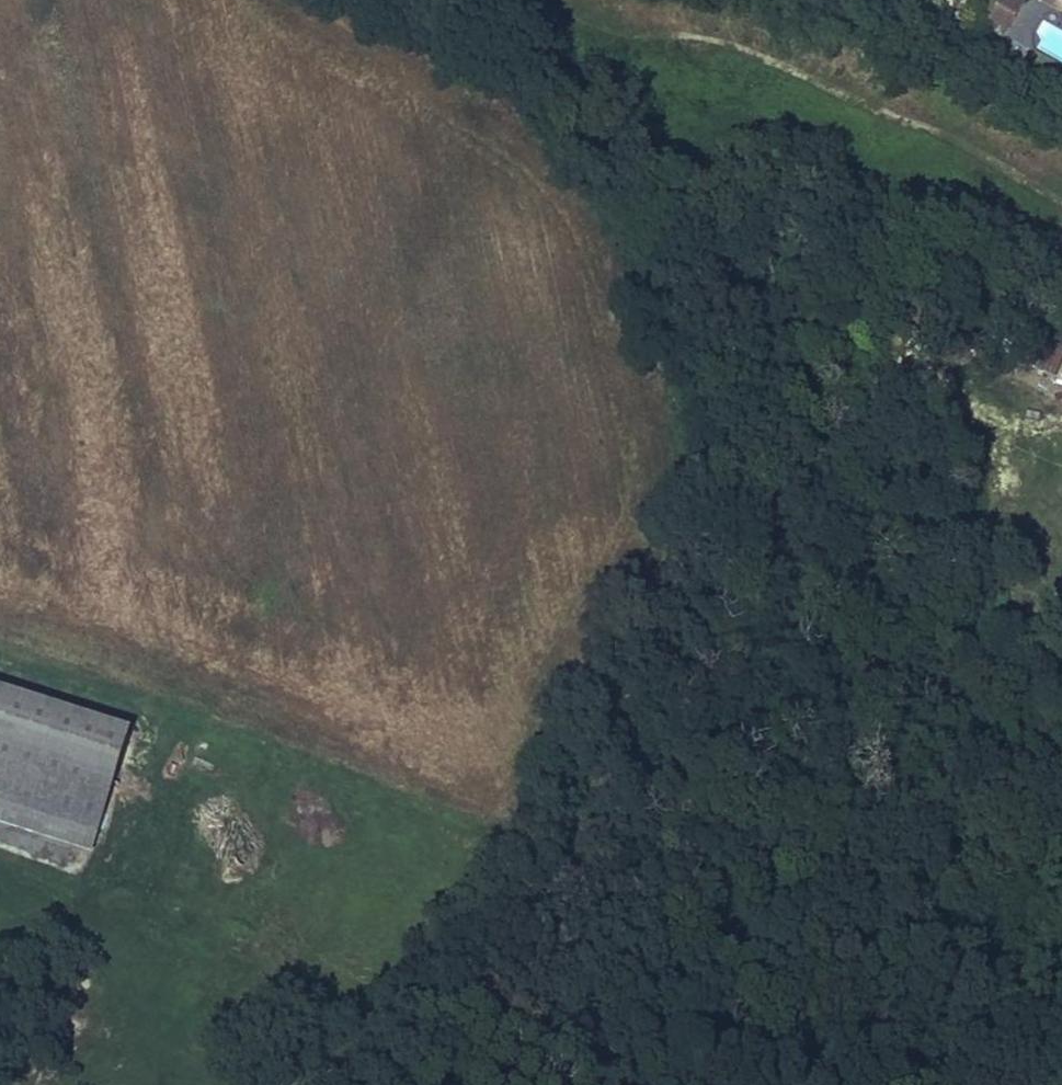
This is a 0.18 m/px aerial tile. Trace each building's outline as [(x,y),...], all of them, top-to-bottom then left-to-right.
[(1051,11),(1037,4),(1039,0),(1018,0),(1017,2),(1047,19),(1051,11)] [(1051,11),(1061,18),(1061,0),(1039,0),(1037,4),(1051,11)] [(135,735),(0,690),(0,827),(94,859),(135,735)]
